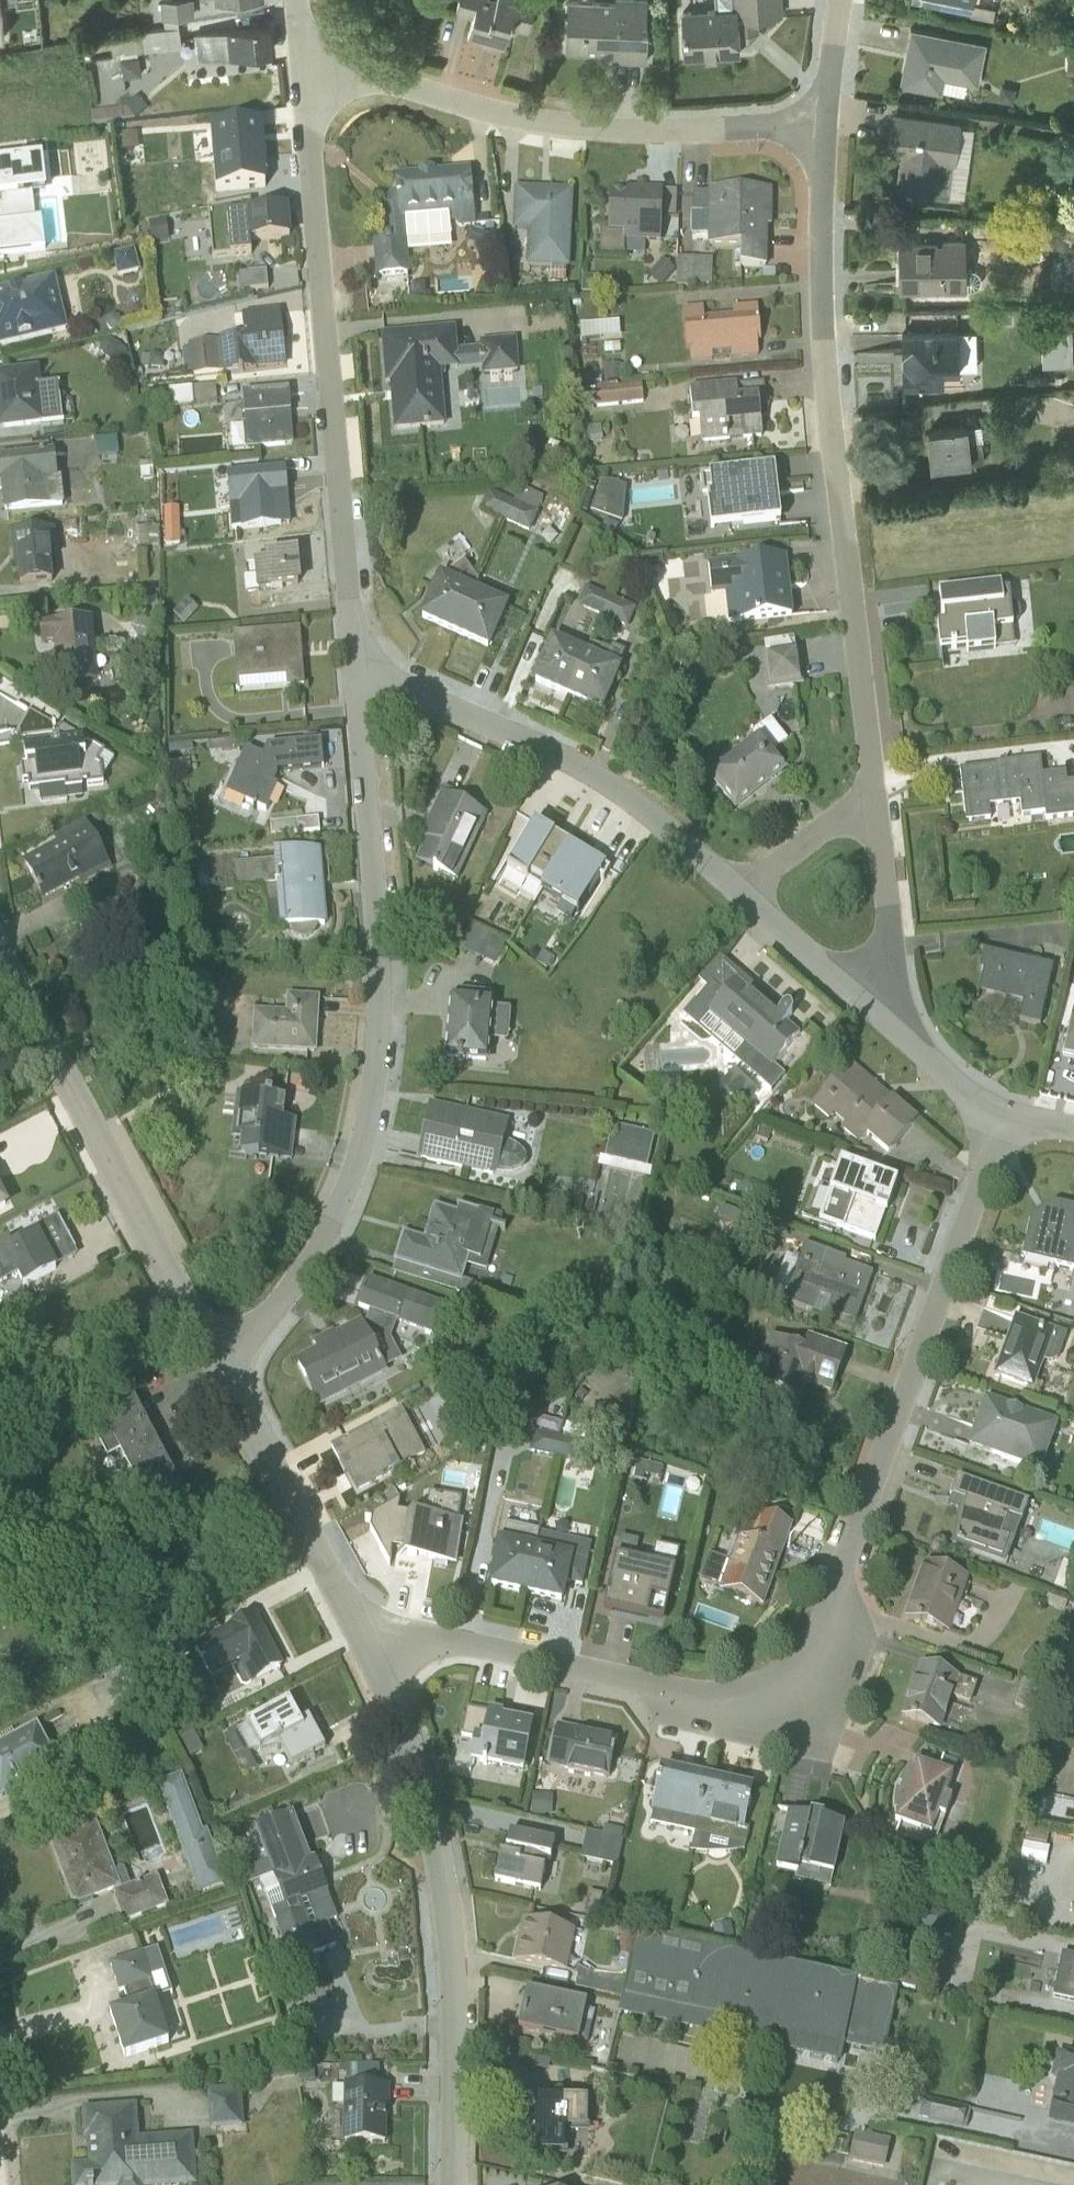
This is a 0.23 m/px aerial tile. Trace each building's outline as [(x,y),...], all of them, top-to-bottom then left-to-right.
[(165,28),(179,26),(178,18),(194,16),(192,0),(170,0),(160,1),(161,19),(164,19),(165,28)] [(528,30),(537,0),(458,0),(455,13),(472,17),(466,37),(484,41),(483,47),(490,49),(492,44),(504,47),(509,31),(516,33),(518,28),(528,30)] [(593,0),(567,0),(565,49),(599,51),(600,44),(613,45),(613,60),(646,61),(647,29),(642,29),(642,20),(646,20),(647,0),(616,0),(616,1),(593,0)] [(685,55),(738,52),(738,40),(749,40),(757,31),(756,15),(781,13),(780,0),(714,0),(715,8),(683,10),(685,55)] [(912,0),(969,12),(969,15),(992,19),(994,6),(973,1),(973,0),(912,0)] [(109,36),(111,56),(181,45),(179,26),(165,28),(109,36)] [(194,33),(196,58),(270,51),(268,26),(194,33)] [(965,82),(978,84),(986,42),(985,42),(910,28),(899,84),(941,92),(942,89),(963,94),(965,82)] [(138,56),(120,59),(123,77),(141,75),(138,56)] [(1014,88),(1000,85),(998,99),(1012,102),(1014,88)] [(892,113),(886,155),(900,157),(895,190),(948,197),(948,195),(963,197),(973,128),(959,126),(960,123),(892,113)] [(264,127),(214,128),(215,149),(227,149),(227,161),(243,161),(243,155),(265,155),(264,127)] [(0,165),(0,258),(3,257),(2,255),(43,251),(40,223),(34,224),(31,195),(45,194),(41,160),(0,165)] [(459,227),(473,226),(469,168),(393,175),(394,190),(391,191),(389,193),(386,190),(379,199),(381,202),(380,203),(384,241),(373,242),(376,276),(408,273),(406,241),(450,238),(449,221),(459,227)] [(568,268),(572,190),(513,187),(512,230),(526,231),(525,266),(548,268),(548,281),(564,281),(565,269),(568,268)] [(600,231),(599,253),(623,254),(623,241),(658,242),(659,216),(675,217),(676,192),(661,192),(661,190),(625,188),(625,195),(610,195),(607,231),(600,231)] [(741,267),(763,267),(765,212),(769,211),(769,192),(710,191),(710,192),(692,192),(691,212),(690,212),(689,234),(706,235),(706,246),(740,247),(740,266),(741,267)] [(289,237),(286,210),(251,213),(249,202),(207,209),(211,258),(250,255),(250,254),(249,242),(289,237)] [(146,246),(168,240),(163,223),(142,229),(146,246)] [(979,285),(980,280),(980,274),(978,271),(976,269),(972,268),(965,268),(964,238),(942,238),(941,241),(898,242),(899,291),(965,291),(965,289),(971,289),(976,288),(979,285)] [(111,255),(117,278),(139,272),(133,250),(111,255)] [(676,259),(675,288),(710,285),(711,258),(676,259)] [(674,270),(662,259),(648,276),(659,286),(674,270)] [(247,273),(249,290),(267,289),(265,272),(247,273)] [(597,277),(581,276),(580,292),(596,293),(597,277)] [(66,330),(54,279),(0,292),(0,346),(66,330)] [(701,307),(682,309),(685,348),(689,348),(690,362),(756,357),(757,357),(755,343),(759,342),(756,305),(732,308),(732,315),(703,317),(701,307)] [(182,349),(184,372),(191,372),(191,374),(283,364),(277,312),(242,316),(242,317),(232,318),(234,336),(218,338),(218,339),(188,342),(188,348),(182,349)] [(618,322),(579,326),(580,340),(619,337),(618,322)] [(1042,327),(1044,364),(1073,362),(1073,354),(1072,325),(1042,327)] [(390,382),(394,429),(444,425),(445,424),(440,371),(481,368),(482,375),(518,372),(517,368),(529,367),(527,340),(515,341),(515,338),(478,341),(479,347),(456,349),(455,329),(382,336),(386,381),(386,383),(390,382)] [(902,333),(903,385),(942,384),(941,370),(959,369),(958,332),(902,333)] [(113,341),(106,341),(102,346),(103,353),(112,359),(118,359),(122,353),(122,347),(113,341)] [(140,355),(140,365),(144,365),(144,368),(147,368),(148,365),(149,365),(149,367),(155,369),(162,368),(163,360),(159,354),(149,354),(149,355),(140,355)] [(603,366),(605,381),(621,379),(619,365),(603,366)] [(74,420),(71,401),(66,402),(65,397),(56,398),(54,385),(40,387),(37,368),(0,372),(0,429),(74,420)] [(735,384),(688,388),(691,424),(698,424),(700,442),(760,437),(757,403),(765,402),(763,383),(735,385),(735,384)] [(214,384),(139,392),(143,409),(216,403),(214,384)] [(593,389),(580,390),(583,408),(642,401),(639,384),(617,387),(616,384),(593,387),(593,389)] [(242,394),(246,449),(292,445),(287,390),(242,394)] [(986,432),(982,432),(980,423),(928,429),(932,465),(984,459),(982,443),(987,442),(986,432)] [(599,425),(585,427),(588,442),(602,440),(599,425)] [(94,437),(96,453),(118,451),(116,435),(94,437)] [(0,456),(0,484),(3,512),(11,510),(63,505),(63,503),(72,502),(70,484),(61,484),(60,479),(52,478),(52,476),(56,476),(53,450),(0,456)] [(703,499),(707,530),(779,521),(776,492),(771,493),(770,485),(775,485),(773,469),(697,478),(700,499),(703,499)] [(231,528),(288,523),(284,471),(226,476),(228,503),(224,503),(225,512),(230,512),(231,528)] [(594,516),(623,521),(629,487),(600,482),(594,516)] [(543,500),(519,488),(503,522),(528,533),(529,533),(543,500)] [(512,503),(487,491),(479,511),(503,522),(512,503)] [(146,514),(137,515),(138,524),(136,525),(137,543),(145,543),(146,548),(159,548),(158,524),(152,524),(152,518),(147,519),(146,514)] [(171,547),(170,530),(159,529),(159,548),(171,547)] [(54,531),(9,534),(13,566),(16,566),(18,585),(52,581),(49,551),(56,550),(54,531)] [(243,573),(244,589),(270,588),(271,591),(281,590),(281,586),(300,585),(297,550),(264,553),(265,555),(253,556),(254,571),(243,573)] [(708,564),(707,564),(711,596),(724,595),(728,624),(790,616),(783,557),(708,564)] [(478,581),(463,562),(440,579),(439,579),(422,618),(455,633),(478,581)] [(610,599),(585,587),(577,607),(602,618),(610,599)] [(938,594),(940,615),(943,615),(944,625),(936,626),(939,650),(965,647),(966,651),(1013,646),(1011,624),(1015,623),(1019,618),(1019,611),(1018,608),(1014,606),(1009,607),(1008,594),(1000,594),(999,587),(938,594)] [(474,591),(455,633),(486,648),(506,605),(474,591)] [(186,596),(172,609),(183,619),(197,606),(186,596)] [(634,610),(610,599),(602,618),(626,629),(634,610)] [(154,620),(134,614),(123,649),(148,656),(153,641),(148,639),(154,620)] [(91,618),(39,622),(40,643),(53,643),(57,686),(97,683),(91,618)] [(303,686),(298,629),(233,633),(237,691),(303,686)] [(550,638),(531,683),(567,699),(586,654),(550,638)] [(803,686),(797,651),(795,651),(794,640),(763,644),(765,656),(762,657),(767,691),(803,686)] [(618,667),(623,653),(611,648),(609,651),(591,644),(567,699),(601,714),(621,670),(618,667)] [(65,789),(102,785),(102,778),(113,759),(88,744),(84,745),(82,735),(28,708),(13,735),(17,735),(17,737),(26,737),(27,745),(23,746),(24,763),(19,765),(21,782),(26,782),(28,790),(38,789),(40,802),(66,800),(65,789)] [(786,742),(770,721),(753,734),(757,740),(710,777),(734,807),(782,769),(771,754),(786,742)] [(213,739),(215,753),(239,751),(234,737),(213,739)] [(245,748),(226,792),(265,810),(276,785),(272,783),(276,775),(275,771),(322,766),(320,740),(267,744),(262,755),(245,748)] [(965,822),(989,819),(988,806),(1019,802),(1020,802),(1021,815),(1044,813),(1045,819),(1073,816),(1073,782),(1065,783),(1064,773),(1042,775),(1039,759),(994,764),(994,766),(959,770),(965,822)] [(444,788),(443,788),(428,818),(426,817),(416,837),(422,840),(422,838),(425,839),(414,861),(454,881),(486,815),(469,807),(472,801),(471,801),(470,802),(443,789),(444,788)] [(81,887),(110,871),(106,863),(107,862),(84,822),(48,841),(51,848),(24,863),(43,897),(77,880),(81,887)] [(506,869),(540,890),(568,845),(533,824),(506,869)] [(315,931),(317,926),(326,926),(323,882),(327,882),(326,858),(321,858),(320,850),(305,851),(304,842),(196,853),(198,889),(206,889),(206,892),(261,888),(269,929),(289,928),(290,933),(295,937),(299,939),(306,939),(311,936),(315,931)] [(568,845),(541,889),(577,911),(598,877),(603,880),(609,870),(568,845)] [(504,943),(469,927),(459,948),(495,965),(504,943)] [(1018,1022),(1039,1026),(1052,967),(982,951),(978,971),(982,972),(977,993),(1022,1003),(1018,1022)] [(780,1009),(720,957),(697,982),(705,988),(705,989),(682,1015),(770,1091),(784,1075),(773,1066),(799,1034),(786,1023),(791,1016),(791,1013),(787,1009),(785,1008),(780,1009)] [(204,978),(226,979),(223,968),(202,967),(204,978)] [(507,1041),(509,1009),(493,1007),(493,1001),(490,1001),(490,998),(488,994),(457,991),(454,994),(453,999),(450,999),(443,1060),(488,1064),(490,1041),(505,1042),(507,1041)] [(253,1011),(251,1050),(316,1053),(319,997),(286,996),(285,1012),(253,1011)] [(1062,1056),(1073,1059),(1073,1006),(1062,1056)] [(867,1134),(888,1153),(914,1122),(894,1105),(892,1107),(879,1096),(881,1094),(875,1089),(875,1083),(869,1083),(852,1069),(815,1109),(828,1121),(832,1116),(842,1125),(838,1131),(856,1146),(867,1134)] [(757,1091),(733,1070),(719,1087),(742,1107),(757,1091)] [(285,1096),(236,1091),(230,1137),(240,1138),(238,1154),(291,1160),(291,1158),(295,1120),(282,1119),(285,1096)] [(429,1105),(416,1161),(495,1179),(496,1174),(506,1176),(513,1175),(522,1171),(526,1164),(525,1157),(521,1151),(510,1144),(503,1142),(507,1123),(429,1105)] [(599,1157),(596,1168),(649,1179),(651,1169),(646,1168),(653,1134),(612,1125),(604,1158),(599,1157)] [(817,1189),(809,1210),(820,1214),(825,1224),(834,1227),(833,1229),(875,1243),(897,1182),(844,1163),(834,1190),(830,1188),(828,1193),(817,1189)] [(8,1204),(0,1189),(0,1209),(8,1204)] [(503,1231),(504,1229),(499,1226),(502,1217),(501,1216),(481,1209),(479,1212),(477,1212),(456,1206),(456,1208),(457,1208),(456,1212),(433,1205),(423,1239),(401,1232),(393,1261),(395,1262),(391,1272),(468,1296),(472,1283),(462,1280),(466,1266),(485,1271),(498,1230),(503,1231)] [(1073,1269),(1073,1210),(1053,1205),(1049,1211),(1043,1215),(1038,1217),(1031,1219),(1023,1257),(1073,1269)] [(15,1276),(22,1290),(58,1271),(56,1267),(78,1255),(58,1216),(0,1247),(0,1284),(15,1276)] [(797,1262),(782,1303),(811,1312),(817,1295),(830,1300),(825,1312),(854,1322),(871,1273),(844,1263),(845,1259),(803,1244),(798,1258),(793,1257),(791,1260),(797,1262)] [(442,1339),(453,1310),(368,1279),(358,1307),(369,1312),(364,1324),(358,1327),(357,1326),(335,1337),(332,1331),(311,1342),(317,1354),(297,1364),(304,1378),(307,1377),(321,1403),(322,1403),(385,1370),(385,1369),(400,1360),(390,1339),(396,1322),(442,1339)] [(1014,1316),(992,1375),(1032,1391),(1043,1363),(1052,1364),(1056,1361),(1065,1335),(1014,1316)] [(758,1356),(750,1379),(800,1397),(804,1386),(830,1394),(845,1352),(806,1338),(803,1348),(768,1336),(761,1356),(758,1356)] [(1040,1473),(1044,1461),(1049,1463),(1051,1457),(1046,1455),(1057,1424),(984,1398),(966,1446),(1040,1473)] [(132,1401),(89,1424),(89,1425),(107,1458),(118,1452),(163,1536),(194,1520),(132,1401)] [(380,1478),(424,1455),(400,1410),(330,1447),(341,1467),(356,1496),(382,1482),(380,1478)] [(560,1439),(555,1459),(581,1465),(582,1465),(586,1445),(579,1443),(583,1428),(567,1424),(563,1439),(560,1439)] [(528,1453),(555,1459),(560,1439),(533,1433),(528,1453)] [(637,1462),(633,1478),(642,1480),(643,1474),(660,1478),(663,1468),(637,1462)] [(1004,1566),(1027,1505),(957,1479),(946,1508),(958,1512),(951,1547),(1004,1566)] [(462,1530),(468,1531),(469,1523),(462,1521),(461,1524),(457,1523),(460,1497),(428,1493),(425,1515),(397,1512),(399,1501),(365,1520),(371,1521),(369,1529),(388,1564),(391,1549),(407,1551),(407,1556),(415,1558),(416,1555),(428,1557),(428,1558),(455,1562),(459,1536),(461,1536),(462,1530)] [(761,1606),(790,1528),(757,1517),(747,1541),(739,1539),(730,1564),(708,1557),(698,1584),(761,1606)] [(525,1594),(539,1532),(504,1525),(501,1540),(498,1540),(488,1585),(525,1594)] [(573,1544),(538,1536),(525,1594),(560,1601),(573,1544)] [(615,1559),(603,1610),(662,1624),(674,1572),(672,1571),(674,1563),(676,1563),(679,1552),(654,1546),(651,1557),(653,1558),(651,1567),(615,1559)] [(1061,1562),(1052,1588),(1065,1593),(1073,1569),(1073,1567),(1061,1562)] [(924,1563),(903,1619),(948,1634),(967,1579),(924,1563)] [(1066,1602),(1047,1595),(1044,1603),(1063,1610),(1066,1602)] [(230,1627),(193,1648),(209,1679),(239,1663),(250,1684),(283,1666),(255,1612),(229,1626),(230,1627)] [(899,1716),(900,1717),(940,1731),(951,1698),(969,1705),(976,1685),(919,1663),(899,1716)] [(236,1731),(248,1753),(280,1747),(291,1765),(312,1754),(325,1748),(321,1742),(308,1717),(299,1722),(288,1703),(236,1731)] [(469,1763),(521,1773),(531,1726),(500,1720),(501,1715),(470,1710),(466,1709),(460,1737),(473,1739),(469,1763)] [(37,1725),(0,1744),(0,1797),(58,1765),(37,1725)] [(578,1729),(557,1725),(548,1767),(607,1780),(616,1741),(578,1733),(578,1729)] [(201,1750),(192,1733),(177,1741),(185,1758),(201,1750)] [(936,1771),(916,1763),(913,1771),(909,1770),(901,1780),(897,1787),(900,1789),(898,1794),(895,1793),(893,1803),(893,1814),(897,1815),(894,1823),(899,1825),(895,1838),(931,1851),(950,1799),(944,1797),(955,1764),(940,1759),(936,1771)] [(695,1822),(706,1778),(661,1768),(650,1812),(695,1822)] [(198,1896),(227,1885),(207,1831),(202,1832),(181,1775),(157,1784),(198,1896)] [(743,1829),(752,1788),(706,1778),(693,1835),(690,1853),(713,1854),(743,1853),(748,1831),(743,1829)] [(533,1795),(532,1818),(543,1818),(544,1816),(547,1816),(548,1795),(533,1795)] [(808,1817),(777,1811),(771,1837),(780,1840),(774,1866),(796,1872),(794,1879),(795,1880),(828,1887),(829,1887),(833,1872),(837,1873),(840,1858),(836,1858),(844,1825),(823,1820),(824,1815),(823,1814),(810,1811),(808,1817)] [(307,1860),(289,1816),(287,1816),(286,1814),(253,1827),(271,1877),(259,1882),(290,1966),(319,1954),(300,1904),(328,1893),(315,1858),(307,1860)] [(95,1820),(47,1837),(75,1911),(92,1905),(91,1900),(111,1893),(123,1924),(168,1907),(156,1876),(130,1886),(123,1869),(114,1872),(95,1820)] [(1047,1833),(1025,1829),(1023,1839),(1045,1844),(1047,1833)] [(498,1858),(494,1882),(538,1892),(546,1860),(549,1861),(553,1842),(510,1832),(505,1851),(516,1853),(514,1861),(498,1858)] [(586,1832),(580,1859),(615,1866),(622,1840),(586,1832)] [(521,1921),(512,1961),(565,1972),(574,1932),(521,1921)] [(884,2054),(896,1988),(637,1931),(617,2014),(840,2062),(843,2047),(882,2055),(884,2054)] [(1052,1997),(1073,2001),(1073,1956),(1061,1953),(1052,1997)] [(142,1954),(109,1964),(118,1994),(123,1993),(127,2006),(108,2013),(123,2058),(168,2043),(149,1984),(152,1982),(143,1954),(142,1954)] [(587,2003),(526,1990),(516,2030),(577,2044),(578,2042),(586,2043),(591,2024),(583,2023),(587,2003)] [(1056,2052),(1050,2079),(1056,2080),(1047,2123),(1073,2129),(1073,2056),(1056,2052)] [(378,2066),(355,2066),(355,2081),(378,2081),(378,2066)] [(265,2070),(266,2080),(295,2077),(292,2067),(265,2070)] [(342,2088),(332,2088),(332,2107),(342,2107),(342,2143),(359,2143),(364,2148),(369,2143),(383,2144),(384,2105),(386,2104),(387,2087),(343,2087),(342,2088)] [(209,2132),(242,2130),(239,2095),(237,2095),(236,2088),(211,2090),(211,2096),(206,2096),(209,2132)] [(919,2116),(966,2127),(970,2108),(923,2097),(919,2116)] [(532,2098),(531,2157),(566,2157),(566,2134),(588,2133),(588,2099),(532,2098)] [(191,2135),(139,2138),(136,2106),(81,2109),(82,2139),(85,2139),(87,2165),(70,2166),(72,2184),(196,2184),(191,2135)] [(853,2133),(847,2160),(883,2168),(889,2140),(853,2133)]
